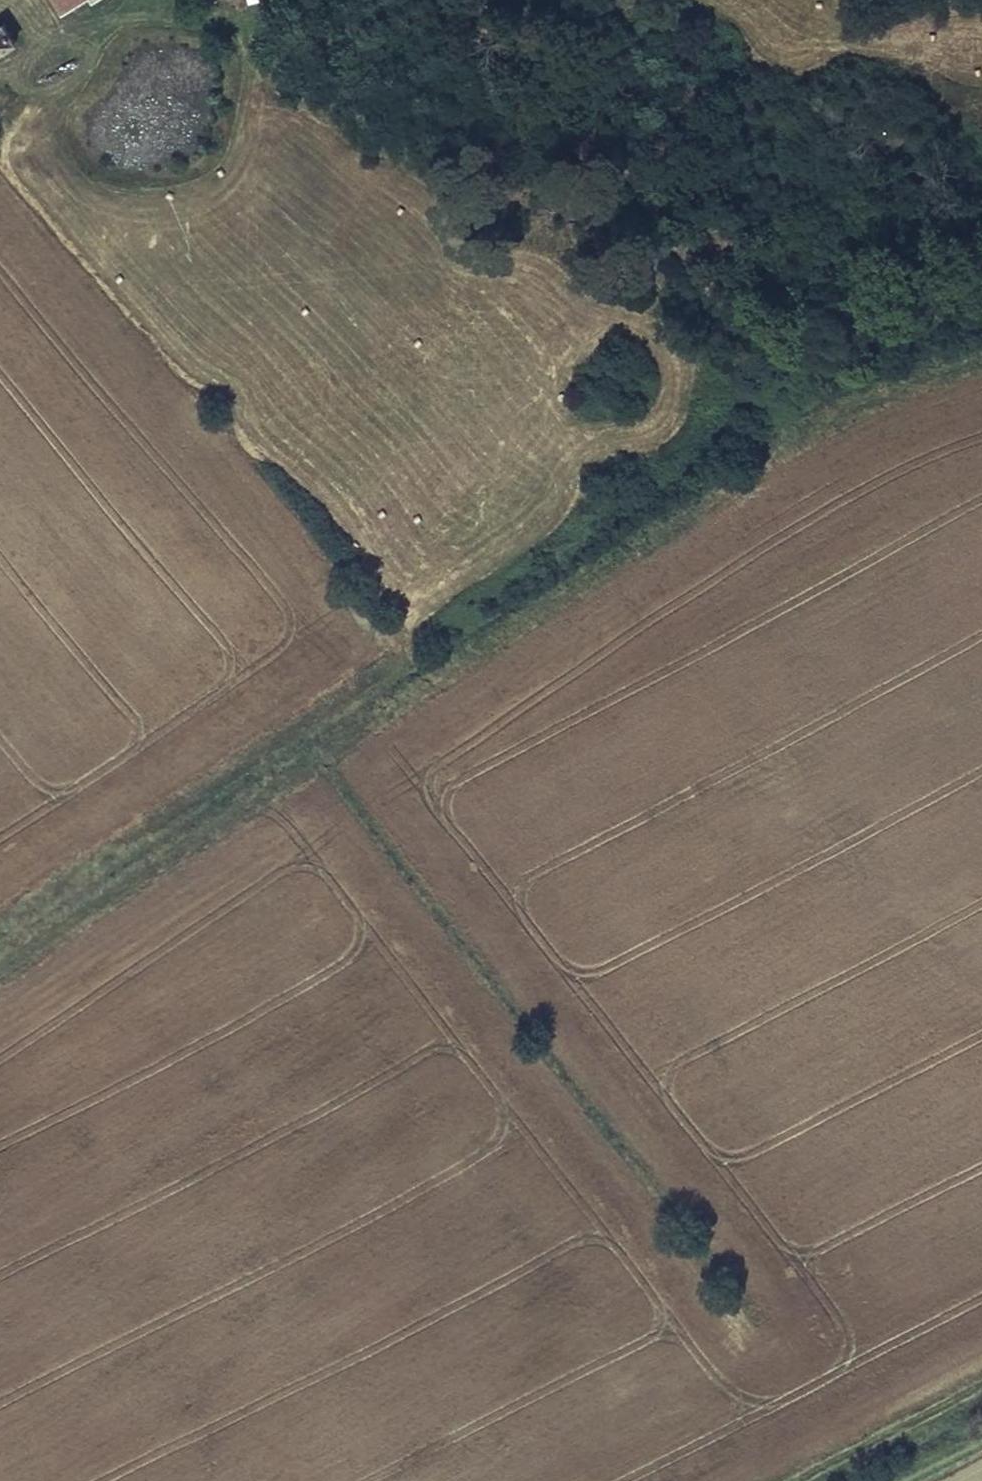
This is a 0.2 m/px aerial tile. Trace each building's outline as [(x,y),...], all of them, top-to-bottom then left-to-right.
[(66,11),(83,0),(59,0),(66,11)] [(9,42),(0,30),(0,49),(9,42)]
